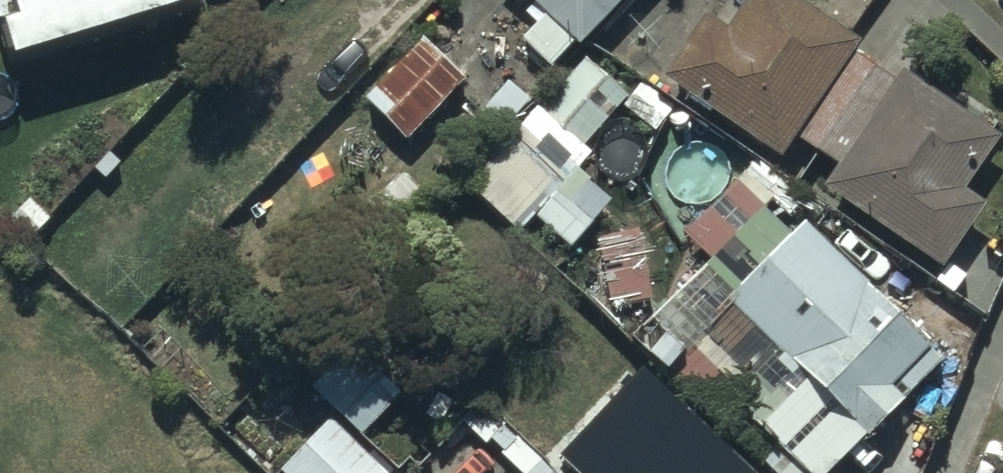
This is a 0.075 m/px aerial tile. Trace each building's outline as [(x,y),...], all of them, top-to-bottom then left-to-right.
[(195,0),(0,0),(0,31),(15,80),(201,21),(195,0)] [(571,59),(627,0),(507,0),(571,59)] [(773,0),(750,0),(722,43),(698,28),(659,90),(784,168),(794,152),(849,66),(857,52),(773,0)] [(401,153),(456,93),(413,54),(358,114),(401,153)] [(542,86),(512,57),(492,78),(501,86),(473,115),(495,135),(542,86)] [(621,98),(578,61),(532,113),(575,150),(621,98)] [(816,166),(871,80),(849,66),(794,152),(816,166)] [(894,95),(871,80),(816,166),(838,180),(894,95)] [(1001,153),(901,85),(894,95),(838,180),(822,202),(939,282),(984,216),(966,204),(1001,153)] [(557,190),(504,143),(459,193),(512,241),(557,190)] [(799,235),(723,315),(804,390),(859,447),(866,451),(942,371),(799,235)] [(300,392),(350,440),(383,406),(410,432),(429,411),(404,387),(421,370),(368,319),(300,392)] [(563,453),(584,472),(752,472),(644,369),(563,453)] [(804,390),(755,437),(790,472),(832,472),(859,447),(804,390)] [(462,431),(480,451),(487,444),(500,457),(495,462),(505,472),(548,472),(487,407),(462,431)] [(328,429),(281,472),(370,472),(328,429)]
